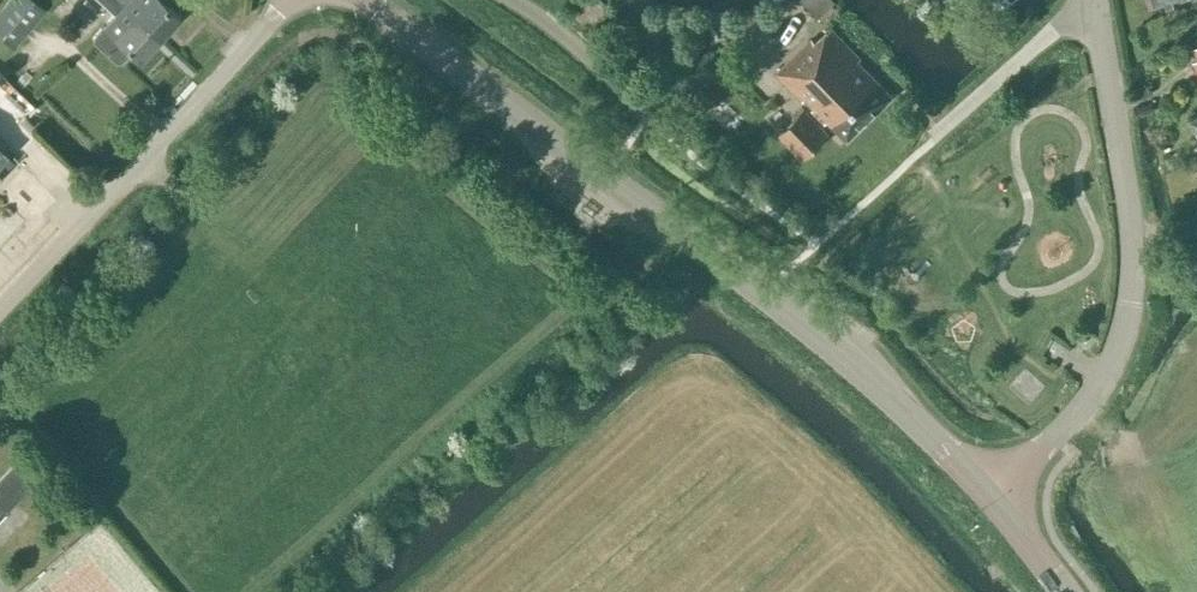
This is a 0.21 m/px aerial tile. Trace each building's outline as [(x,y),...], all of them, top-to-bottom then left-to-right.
[(33,0),(10,0),(0,11),(0,35),(14,46),(45,10),(33,0)] [(115,14),(95,36),(95,41),(117,61),(122,60),(132,50),(140,58),(160,36),(121,0),(100,0),(115,14)] [(160,36),(180,15),(164,0),(121,0),(160,36)] [(816,16),(831,2),(828,0),(805,0),(802,2),(816,16)] [(777,73),(809,108),(825,124),(829,120),(848,140),(893,96),(859,60),(861,59),(831,28),(816,43),(813,39),(777,73)] [(828,135),(804,110),(779,134),(803,159),(828,135)] [(612,211),(599,202),(595,208),(608,217),(612,211)] [(829,305),(824,312),(835,321),(840,315),(829,305)] [(36,479),(17,461),(0,479),(0,516),(36,479)]
